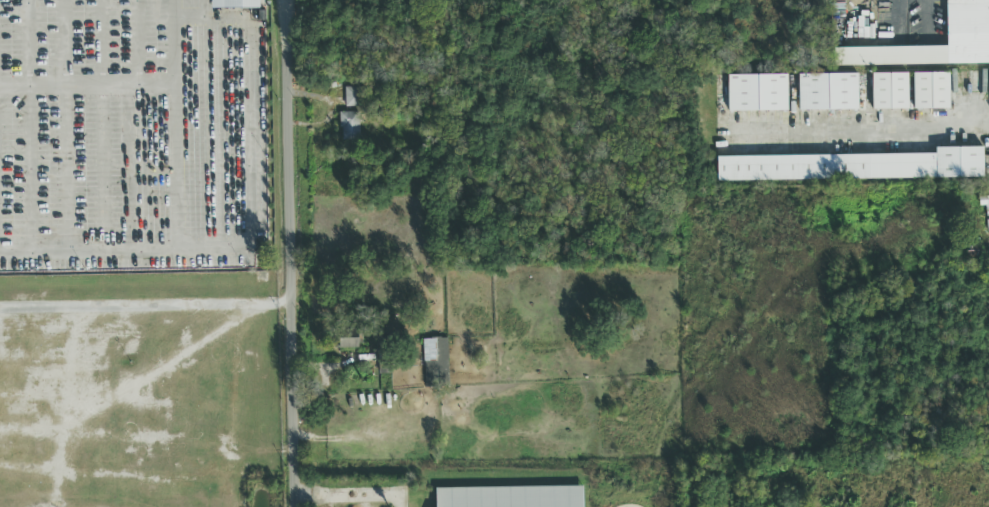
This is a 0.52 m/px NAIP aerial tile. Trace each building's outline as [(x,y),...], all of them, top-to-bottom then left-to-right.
[(211,10),(259,9),(259,0),(211,0),(211,10)] [(946,48),(834,49),(834,66),(988,65),(988,0),(946,0),(946,48)] [(857,74),(798,75),(798,112),(858,111),(857,74)] [(872,111),(908,110),(908,74),(872,75),(872,111)] [(949,110),(949,74),(913,74),(913,110),(949,110)] [(727,77),(728,113),(787,112),(787,76),(727,77)] [(363,88),(345,88),(345,108),(363,107),(363,88)] [(359,113),(340,113),(341,141),(360,141),(359,113)] [(935,155),(717,158),(717,182),(983,178),(983,148),(935,149),(935,155)] [(979,198),(979,207),(986,206),(988,233),(988,197),(979,198)] [(359,330),(335,329),(334,349),(358,349),(359,330)] [(447,339),(423,340),(425,390),(449,389),(447,339)] [(581,488),(581,506),(436,506),(436,489),(581,488)]
